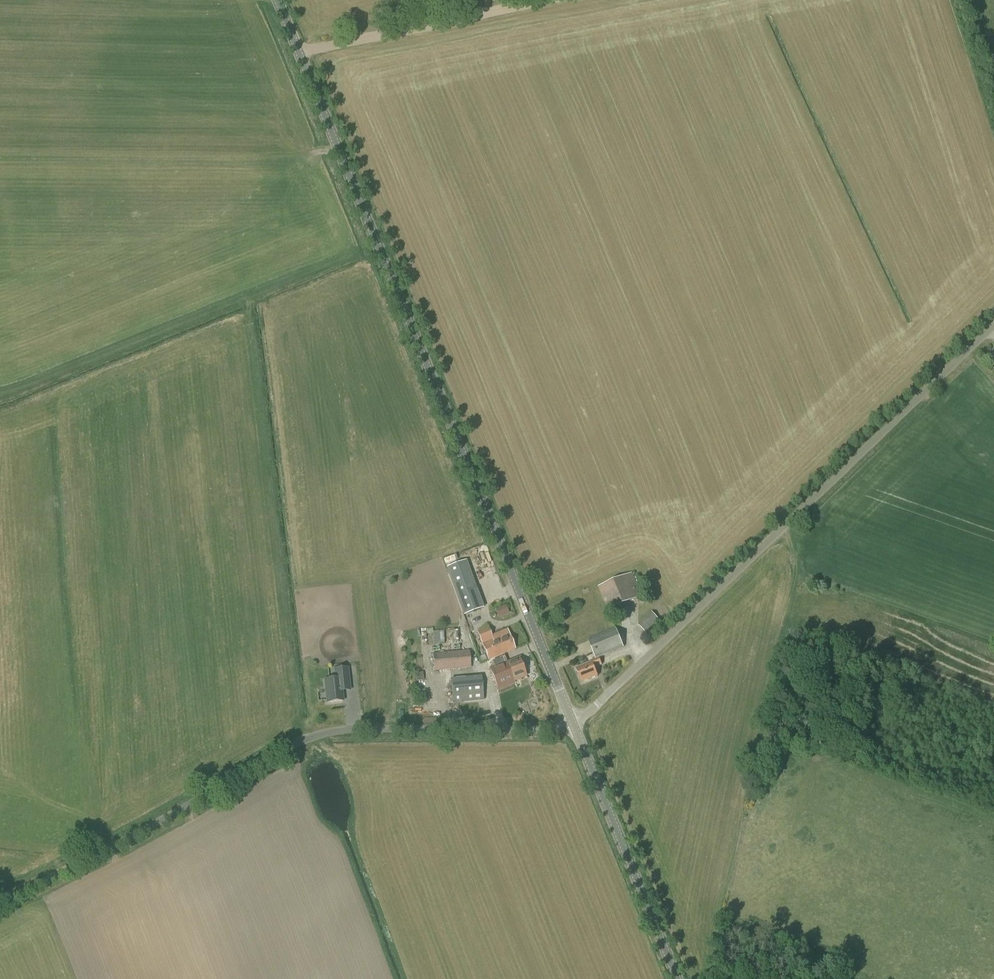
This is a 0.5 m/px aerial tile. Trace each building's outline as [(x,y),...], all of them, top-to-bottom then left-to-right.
[(459,556),(454,557),(458,570),(462,569),(459,556)] [(632,573),(598,587),(608,611),(642,596),(632,573)] [(464,615),(483,608),(479,597),(460,604),(464,615)] [(652,612),(638,625),(645,633),(659,620),(652,612)] [(489,660),(497,657),(503,654),(516,649),(508,629),(492,636),(488,626),(477,631),(489,660)] [(591,660),(592,662),(576,669),(582,683),(598,677),(595,668),(602,665),(600,658),(625,648),(616,628),(588,640),(596,658),(591,660)] [(433,654),(435,671),(471,668),(469,651),(433,654)] [(503,654),(497,657),(500,665),(493,667),(502,689),(514,684),(513,682),(527,676),(519,658),(507,663),(503,654)] [(326,704),(343,702),(344,702),(343,692),(351,691),(349,667),(348,667),(333,669),(334,678),(324,679),(326,704)] [(452,679),(454,704),(484,701),(482,676),(452,679)]
